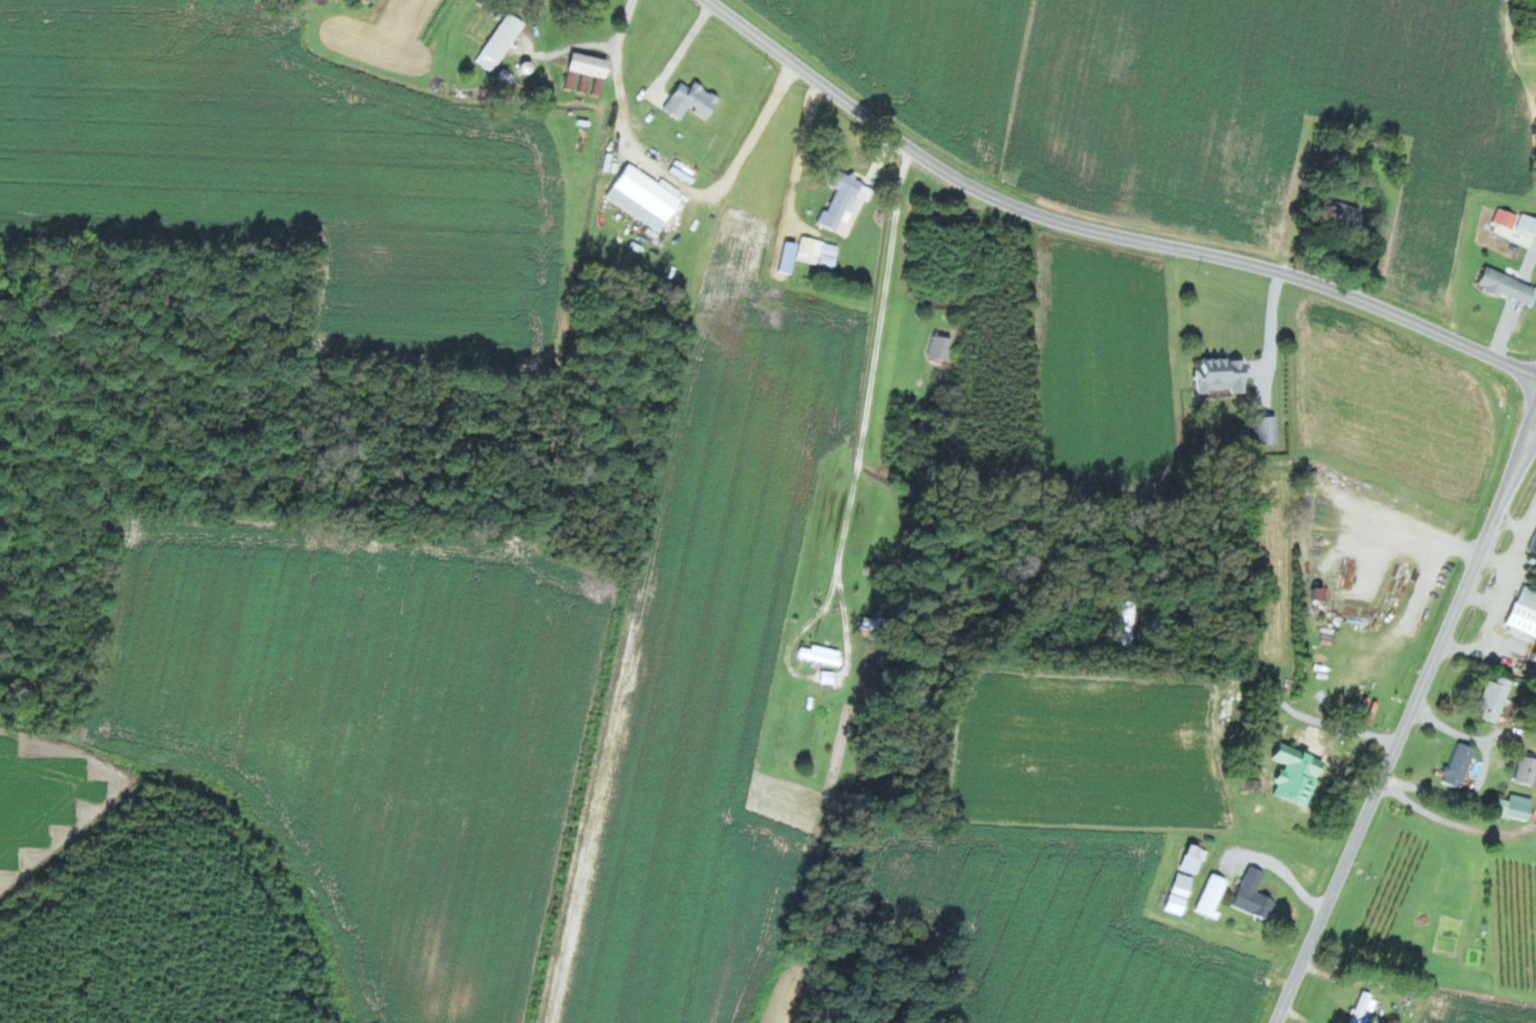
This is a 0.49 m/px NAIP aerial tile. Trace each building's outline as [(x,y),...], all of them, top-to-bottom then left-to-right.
[(478,62),(495,73),(527,23),(511,13),(478,62)] [(614,61),(576,52),(572,70),(610,78),(614,61)] [(666,107),(683,119),(692,107),(709,119),(723,99),(698,81),(693,89),(684,82),(666,107)] [(665,231),(685,197),(629,163),(608,197),(665,231)] [(821,224),(841,230),(844,220),(850,222),(858,197),(871,201),(876,184),(841,173),(836,187),(839,187),(832,211),(825,209),(821,224)] [(1364,224),(1360,205),(1336,209),(1339,228),(1364,224)] [(842,246),(803,236),(797,259),(836,270),(842,246)] [(1530,287),(1481,266),(1473,284),(1522,306),(1530,287)] [(952,333),(935,333),(935,359),(952,359),(952,333)] [(1251,360),(1203,358),(1201,391),(1249,393),(1251,360)] [(1280,444),(1280,417),(1251,417),(1251,445),(1280,444)] [(1525,552),(1535,555),(1535,526),(1533,526),(1525,552)] [(1517,585),(1502,628),(1532,639),(1525,659),(1535,663),(1535,591),(1517,585)] [(1315,602),(1331,602),(1331,589),(1315,589),(1315,602)] [(1136,600),(1122,600),(1122,648),(1136,648),(1136,600)] [(842,667),(846,653),(814,645),(813,650),(801,647),(799,657),(842,667)] [(1484,680),(1472,716),(1493,724),(1508,681),(1494,676),(1491,682),(1484,680)] [(1472,748),(1454,742),(1441,783),(1458,789),(1472,748)] [(1515,759),(1515,785),(1535,784),(1535,759),(1515,759)] [(1321,775),(1283,761),(1272,792),(1310,805),(1321,775)] [(1491,815),(1526,820),(1529,798),(1508,795),(1507,801),(1493,799),(1491,815)] [(1201,874),(1208,848),(1191,843),(1183,869),(1201,874)] [(1273,918),(1279,898),(1260,893),(1267,870),(1250,865),(1237,907),(1273,918)] [(1166,910),(1185,916),(1197,878),(1178,872),(1166,910)] [(1199,911),(1215,918),(1232,880),(1215,873),(1199,911)] [(1374,994),(1364,990),(1351,1022),(1363,1022),(1374,994)]
